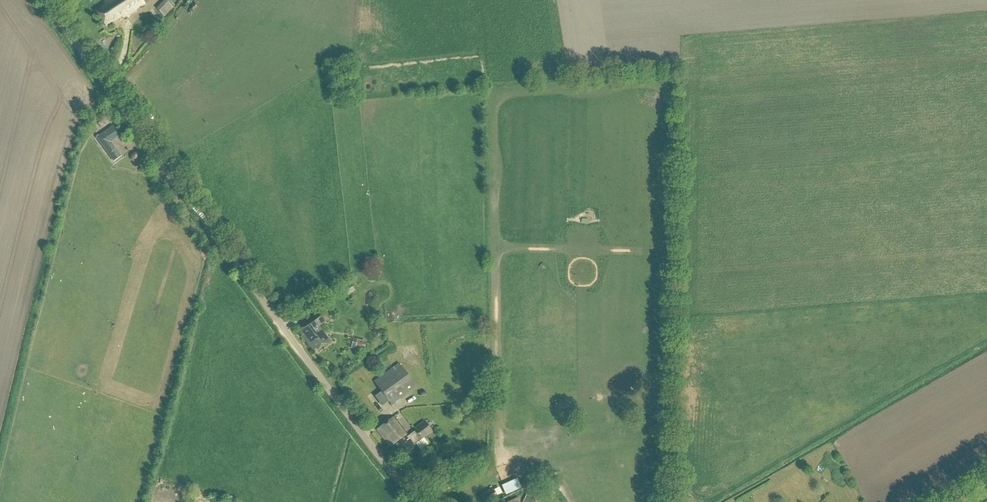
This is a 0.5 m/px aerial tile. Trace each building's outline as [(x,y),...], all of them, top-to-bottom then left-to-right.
[(129,15),(121,2),(124,0),(108,0),(104,3),(106,5),(95,12),(105,27),(120,17),(122,19),(129,15)] [(129,15),(135,11),(134,9),(139,6),(140,7),(144,5),(141,0),(124,0),(121,2),(129,15)] [(141,9),(146,17),(154,11),(150,4),(141,9)] [(101,128),(109,122),(106,118),(98,124),(101,128)] [(111,144),(120,137),(113,128),(97,139),(97,140),(98,140),(114,161),(120,157),(111,144)] [(349,284),(340,291),(345,299),(355,291),(349,284)] [(304,318),(319,306),(313,299),(298,310),(304,318)] [(320,329),(332,320),(324,311),(312,319),(307,323),(308,325),(305,328),(303,326),(297,330),(313,351),(315,350),(317,352),(330,343),(320,329)] [(357,340),(355,350),(363,352),(366,342),(357,340)] [(368,359),(361,363),(367,372),(374,367),(368,359)] [(391,406),(416,388),(398,363),(373,381),(391,406)] [(414,432),(407,437),(393,418),(376,430),(395,456),(398,454),(401,457),(416,446),(414,444),(420,440),(420,441),(431,433),(424,423),(413,431),(414,432)] [(499,500),(493,488),(479,494),(483,501),(494,501),(499,500)] [(523,501),(535,501),(537,497),(527,492),(523,501)]
